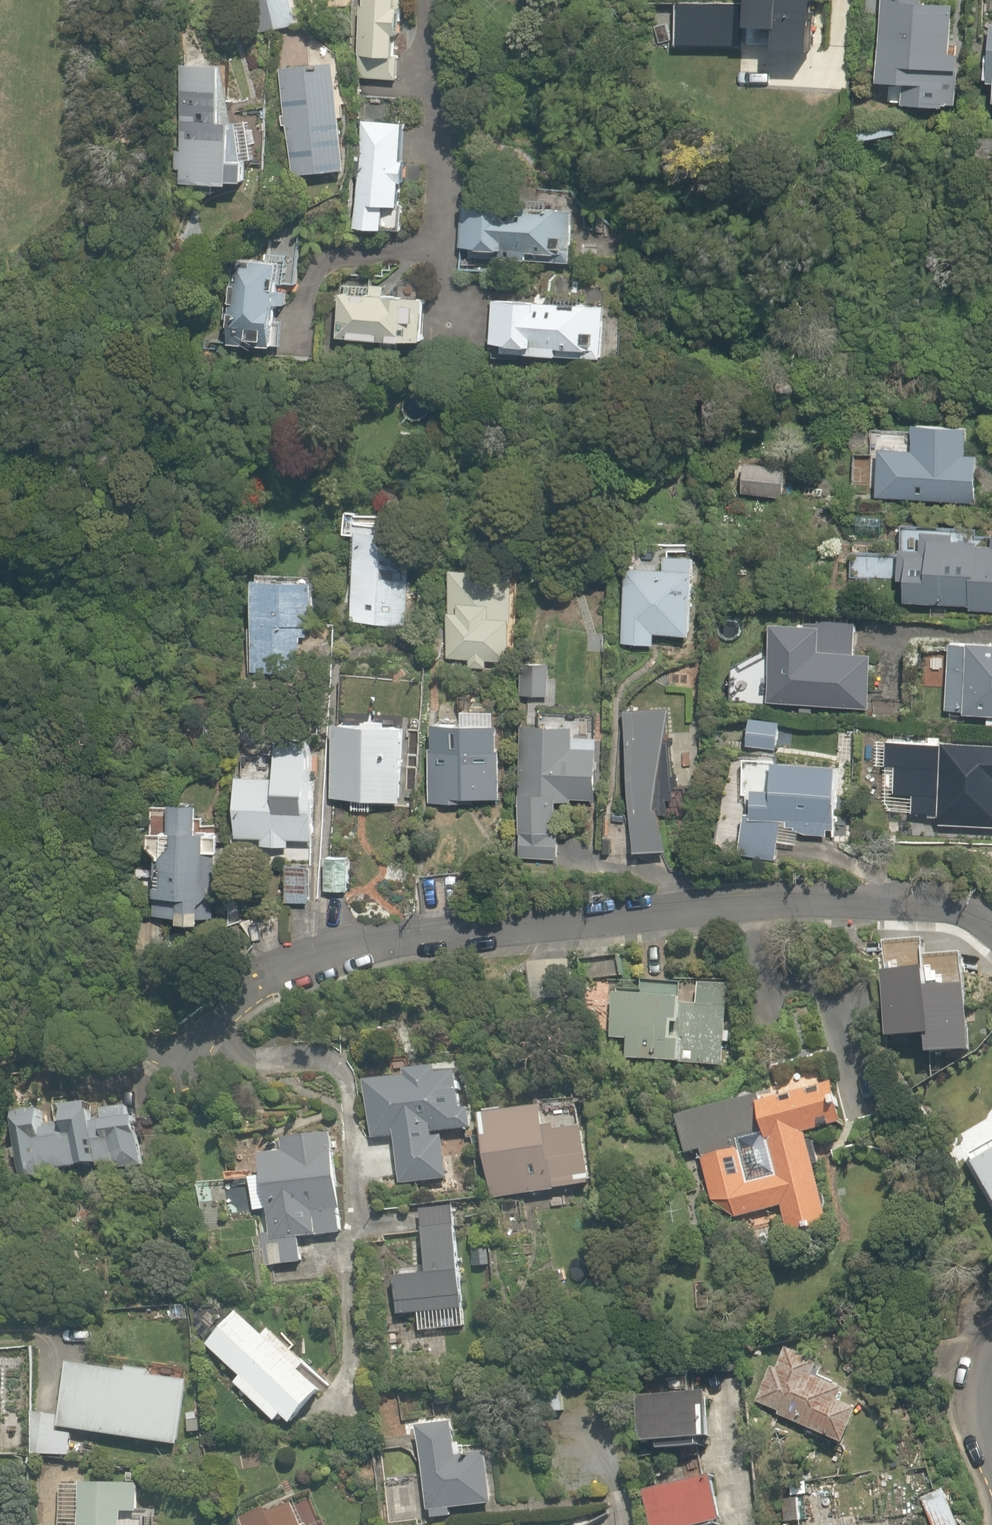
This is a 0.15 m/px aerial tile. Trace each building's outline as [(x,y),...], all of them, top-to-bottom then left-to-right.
[(300,28),(297,0),(246,0),(249,32),(300,28)] [(356,58),(401,59),(403,0),(357,0),(356,58)] [(731,0),(672,0),(681,102),(739,97),(731,0)] [(883,95),(905,95),(904,107),(956,109),(960,6),(930,5),(930,0),(886,0),(883,95)] [(183,183),(232,184),(232,181),(246,182),(246,161),(233,160),(234,122),(224,122),(225,65),(203,64),(206,57),(195,23),(181,22),(180,65),(187,65),(185,150),(179,150),(178,168),(183,168),(183,183)] [(342,69),(283,74),(292,177),(350,172),(342,69)] [(413,130),(363,127),(357,229),(407,232),(413,130)] [(511,200),(461,199),(460,251),(498,251),(498,284),(535,284),(535,261),(564,261),(565,211),(535,210),(535,224),(511,224),(511,200)] [(248,284),(233,283),(232,331),(287,332),(288,268),(248,267),(248,284)] [(348,288),(345,341),(428,346),(431,293),(348,288)] [(498,302),(496,352),(608,357),(611,308),(498,302)] [(881,497),(991,501),(991,489),(991,458),(977,458),(978,433),(916,431),(916,448),(883,447),(881,497)] [(753,461),(745,491),(822,512),(830,482),(753,461)] [(404,517),(350,514),(348,542),(364,543),(359,626),(389,628),(388,640),(414,641),(417,583),(400,582),(404,517)] [(912,603),(971,605),(971,613),(991,613),(991,545),(963,544),(964,533),(904,531),(903,561),(851,559),(850,584),(913,586),(912,603)] [(707,576),(627,571),(622,648),(660,651),(661,641),(703,644),(707,576)] [(322,589),(270,582),(258,672),(310,679),(322,589)] [(781,615),(772,703),(875,712),(882,639),(862,637),(863,623),(781,615)] [(327,623),(326,644),(351,645),(352,624),(327,623)] [(953,643),(951,716),(991,717),(991,644),(953,643)] [(678,711),(627,708),(642,855),(667,856),(678,711)] [(783,717),(754,717),(754,745),(783,745),(783,717)] [(414,723),(339,722),(338,802),(413,803),(414,723)] [(583,727),(525,726),(524,865),(560,865),(560,805),(600,805),(600,741),(583,741),(583,727)] [(329,735),(243,735),(243,842),(328,843),(329,735)] [(884,739),(882,768),(894,769),(892,796),(917,797),(916,819),(939,821),(939,826),(991,830),(991,746),(884,739)] [(429,741),(427,804),(504,806),(505,743),(429,741)] [(848,766),(753,761),(748,853),(781,854),(782,837),(843,840),(848,766)] [(159,854),(156,916),(181,917),(181,921),(201,922),(202,919),(213,919),(216,852),(220,852),(220,836),(215,836),(215,830),(197,829),(198,804),(172,803),(170,855),(159,854)] [(139,856),(155,857),(157,827),(140,826),(139,856)] [(315,867),(291,865),(287,903),(311,906),(315,867)] [(632,960),(579,957),(577,975),(631,979),(632,960)] [(632,1040),(631,1065),(732,1068),(735,985),(681,983),(681,995),(620,993),(618,1040),(632,1040)] [(415,1082),(369,1082),(369,1141),(401,1141),(401,1184),(449,1184),(449,1141),(475,1141),(475,1066),(415,1067),(415,1082)] [(812,1087),(809,1074),(677,1115),(690,1156),(701,1153),(725,1229),(784,1211),(796,1247),(833,1236),(803,1138),(848,1124),(835,1080),(812,1087)] [(117,1170),(146,1167),(141,1121),(132,1122),(129,1096),(120,1097),(122,1110),(105,1112),(105,1122),(95,1123),(93,1106),(67,1109),(69,1129),(46,1131),(44,1112),(15,1115),(18,1149),(15,1149),(16,1160),(21,1160),(23,1180),(43,1178),(42,1170),(116,1162),(117,1170)] [(952,1124),(991,1204),(991,1104),(952,1124)] [(485,1114),(490,1197),(603,1190),(597,1107),(485,1114)] [(304,1237),(341,1237),(341,1142),(284,1141),(284,1157),(270,1156),(270,1182),(256,1182),(256,1218),(265,1218),(264,1267),(303,1267),(304,1237)] [(464,1331),(459,1219),(425,1220),(428,1280),(393,1282),(395,1323),(423,1322),(423,1333),(464,1331)] [(282,1415),(291,1423),(323,1390),(302,1371),(309,1364),(270,1328),(264,1335),(238,1311),(207,1344),(240,1376),(234,1382),(276,1421),(282,1415)] [(772,1363),(752,1397),(847,1453),(867,1419),(848,1407),(854,1397),(824,1380),(829,1372),(796,1353),(785,1371),(772,1363)] [(71,1430),(178,1446),(188,1380),(150,1375),(151,1369),(126,1366),(125,1371),(68,1363),(61,1416),(37,1412),(33,1453),(67,1453),(71,1430)] [(643,1397),(696,1392),(694,1367),(640,1372),(643,1397)] [(535,1416),(565,1415),(563,1378),(533,1380),(535,1416)] [(696,1392),(639,1397),(643,1444),(659,1443),(660,1450),(698,1446),(698,1438),(712,1437),(708,1391),(696,1392)] [(187,1415),(189,1433),(201,1431),(199,1413),(187,1415)] [(431,1510),(431,1518),(433,1518),(451,1516),(450,1507),(493,1503),(488,1451),(468,1453),(467,1446),(463,1446),(463,1443),(458,1443),(456,1423),(419,1427),(428,1510),(431,1510)] [(657,1487),(703,1477),(697,1449),(651,1460),(657,1487)] [(644,1490),(652,1524),(704,1524),(724,1521),(714,1475),(644,1490)] [(124,1512),(139,1511),(139,1484),(81,1482),(78,1524),(124,1524),(124,1512)] [(921,1493),(932,1524),(962,1524),(948,1484),(921,1493)] [(293,1502),(268,1512),(266,1507),(241,1518),(244,1524),(302,1524),(293,1502)]
